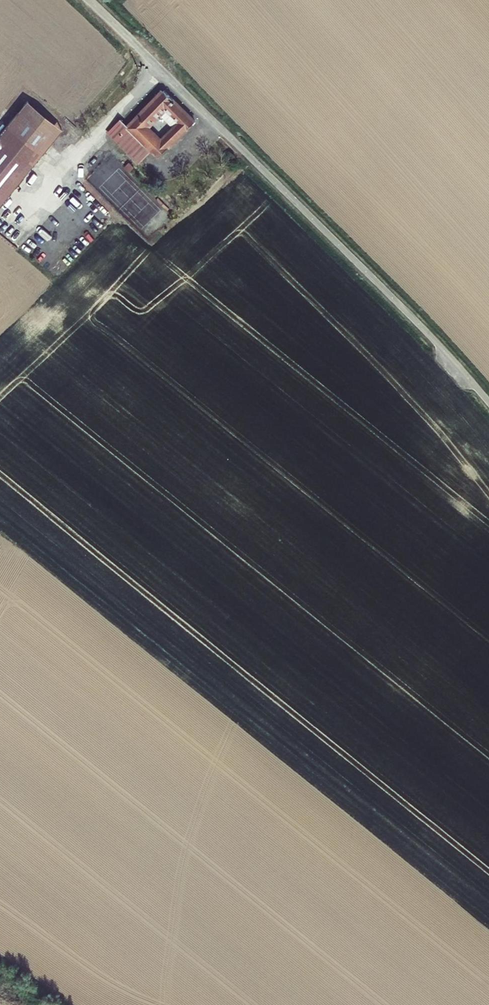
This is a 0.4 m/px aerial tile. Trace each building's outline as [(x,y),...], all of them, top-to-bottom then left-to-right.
[(170,146),(161,137),(147,125),(159,113),(172,125),(167,130),(177,139),(196,120),(164,89),(126,123),(120,117),(106,130),(141,162),(153,149),(160,155),(170,146)] [(25,98),(15,110),(51,137),(60,126),(25,98)] [(51,137),(15,110),(5,123),(0,129),(0,203),(51,137)] [(106,130),(120,117),(119,115),(105,128),(106,130)] [(177,139),(167,130),(161,137),(170,146),(177,139)]
